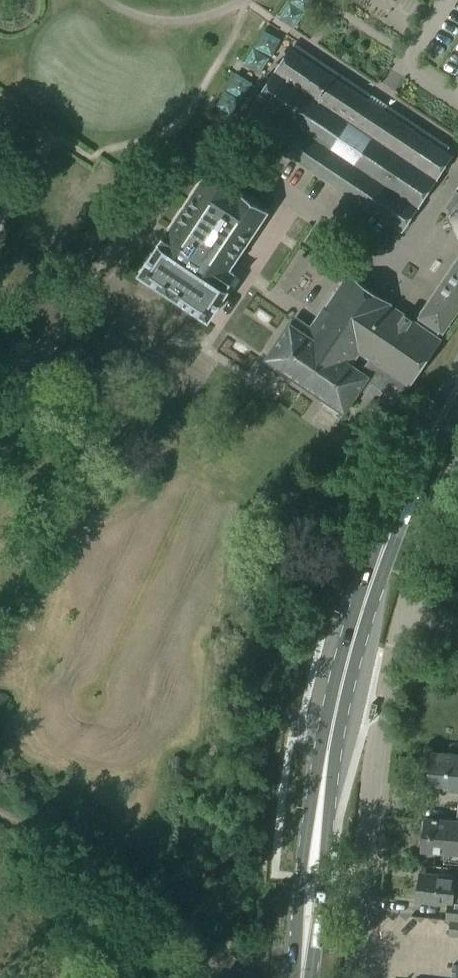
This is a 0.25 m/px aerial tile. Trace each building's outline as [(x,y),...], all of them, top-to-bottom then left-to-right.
[(377,106),(292,49),(242,124),(402,230),(452,155),(377,106)] [(228,270),(267,212),(208,173),(170,231),(160,245),(156,252),(141,274),(209,319),(228,291),(225,289),(235,274),(228,270)] [(446,206),(453,211),(457,205),(457,192),(457,191),(446,206)] [(439,338),(435,335),(439,330),(440,331),(457,304),(457,258),(427,303),(418,316),(419,317),(415,322),(387,303),(348,277),(330,303),(311,331),(294,320),(272,354),(289,365),(286,370),(327,397),(321,406),(339,418),(365,378),(385,391),(378,402),(379,403),(388,409),(389,410),(390,409),(407,383),(408,384),(439,338)] [(288,568),(285,577),(297,581),(300,571),(288,568)] [(432,753),(430,788),(457,790),(457,755),(432,753)] [(457,822),(426,819),(424,841),(423,841),(422,852),(433,853),(433,852),(457,854),(457,819),(457,822)] [(456,882),(456,878),(422,874),(419,900),(453,904),(451,921),(457,922),(457,882),(456,882)] [(451,921),(449,935),(457,936),(457,922),(451,921)]
